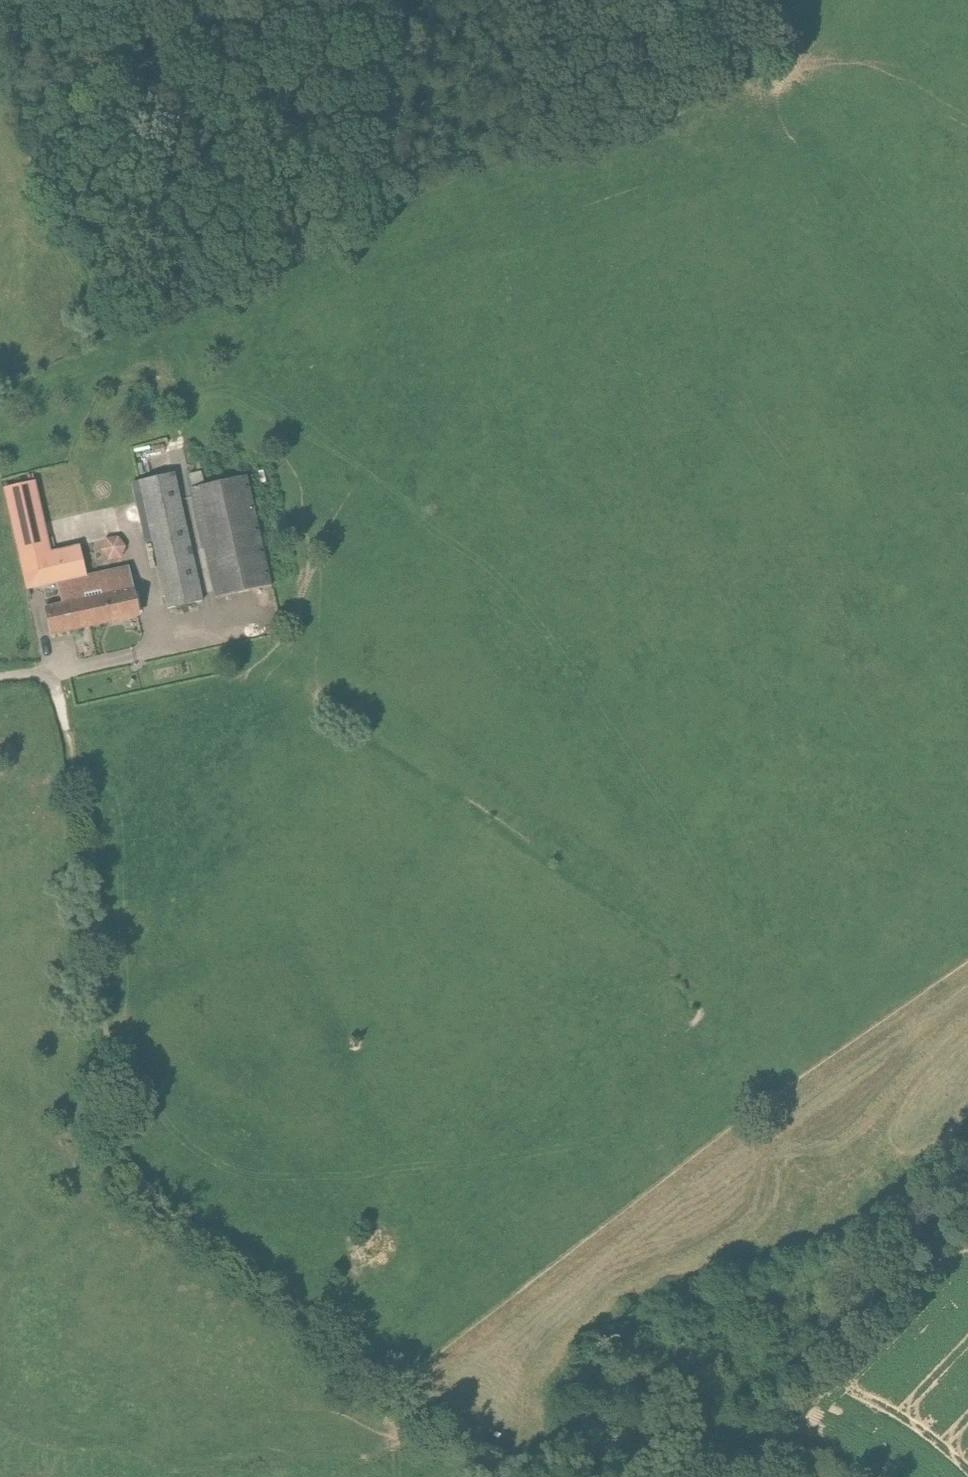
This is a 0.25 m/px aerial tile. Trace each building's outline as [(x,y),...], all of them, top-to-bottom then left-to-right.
[(203,601),(198,582),(174,472),(138,480),(168,609),(203,601)] [(272,586),(267,566),(247,475),(192,487),(216,598),(272,586)] [(35,482),(4,489),(27,591),(42,587),(61,584),(77,580),(86,578),(79,547),(55,553),(51,554),(35,482)] [(130,549),(123,529),(105,535),(112,555),(130,549)] [(127,569),(86,578),(77,580),(89,626),(138,615),(127,569)] [(89,626),(77,580),(61,584),(65,606),(44,610),(50,634),(89,626)]
